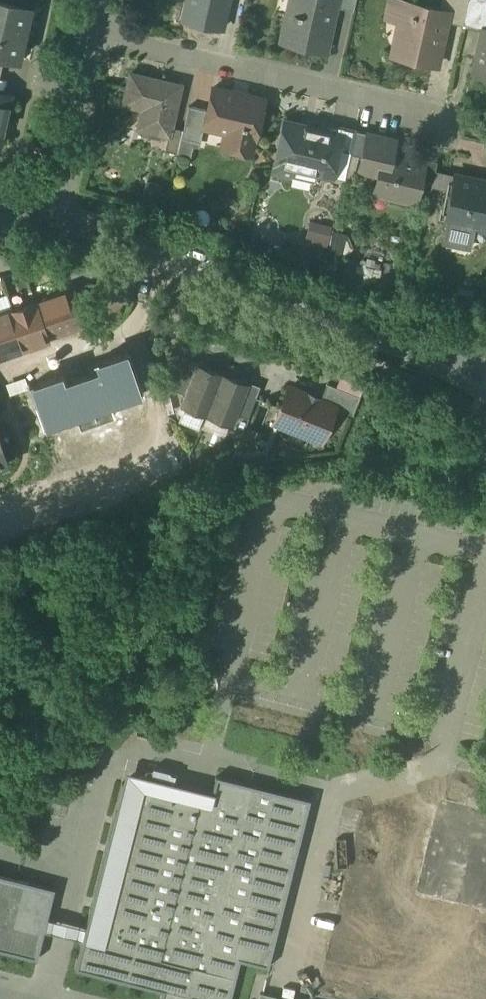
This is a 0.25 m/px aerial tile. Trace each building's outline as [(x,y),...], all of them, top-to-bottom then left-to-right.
[(183,20),(222,29),(229,0),(188,0),(183,20)] [(282,43),(325,52),(336,7),(337,0),(292,0),(282,43)] [(336,7),(354,12),(356,0),(337,0),(336,7)] [(398,0),(391,0),(387,19),(400,22),(393,54),(434,63),(440,34),(443,34),(446,21),(448,11),(440,10),(398,0)] [(440,10),(448,11),(446,21),(462,25),(463,24),(468,0),(442,0),(440,10)] [(463,24),(483,29),(484,27),(485,28),(485,24),(485,0),(468,0),(463,24)] [(0,3),(0,56),(19,60),(30,10),(0,3)] [(484,27),(483,29),(473,74),(485,77),(485,28),(484,27)] [(181,86),(131,74),(123,105),(143,110),(138,129),(169,136),(170,137),(172,128),(181,86)] [(265,100),(213,88),(208,111),(204,127),(204,128),(229,133),(232,138),(230,150),(248,154),(252,138),(254,139),(265,100)] [(0,94),(0,141),(10,97),(0,94)] [(189,107),(182,139),(201,143),(204,128),(204,127),(208,111),(189,107)] [(319,128),(284,120),(274,165),(273,173),(289,177),(294,174),(296,166),(314,170),(317,175),(333,179),(339,153),(326,151),(327,147),(328,147),(333,124),(321,121),(319,128)] [(356,129),(333,124),(328,147),(351,152),(356,129)] [(183,131),(172,128),(170,137),(169,136),(165,151),(178,154),(183,131)] [(395,140),(356,131),(351,154),(362,157),(381,161),(383,155),(391,157),(395,140)] [(391,157),(383,155),(381,161),(362,157),(359,171),(378,175),(374,193),(416,202),(424,165),(391,157)] [(454,174),(444,221),(473,227),(485,230),(485,181),(454,174)] [(305,240),(328,246),(334,226),(312,219),(305,240)] [(473,227),(448,222),(444,240),(470,245),(473,227)] [(74,289),(36,302),(48,339),(86,326),(74,289)] [(48,339),(36,302),(13,310),(26,346),(48,339)] [(0,314),(0,355),(26,346),(13,310),(0,314)] [(186,395),(182,406),(207,416),(222,375),(209,370),(208,370),(197,366),(194,373),(186,395)] [(194,373),(179,367),(170,389),(186,395),(194,373)] [(236,381),(222,375),(207,416),(232,426),(237,414),(245,392),(248,385),(236,381)] [(363,388),(342,379),(338,388),(360,397),(363,388)] [(338,388),(327,384),(328,385),(321,402),(335,407),(335,408),(353,416),(360,397),(338,388)] [(289,389),(275,422),(292,429),(291,431),(306,438),(307,435),(322,441),(335,408),(335,407),(321,402),(320,401),(319,402),(306,397),(306,396),(289,389)] [(257,397),(245,392),(238,411),(237,414),(248,419),(257,397)] [(8,464),(0,442),(0,467),(8,464)] [(123,783),(116,807),(117,807),(86,930),(90,931),(89,935),(88,941),(83,939),(82,944),(76,970),(163,992),(161,998),(231,998),(241,961),(267,967),(269,968),(311,800),(310,800),(251,785),(247,784),(242,783),(233,781),(229,780),(216,777),(209,805),(204,803),(123,783)] [(0,876),(0,952),(37,961),(46,924),(55,890),(55,889),(0,876)]
